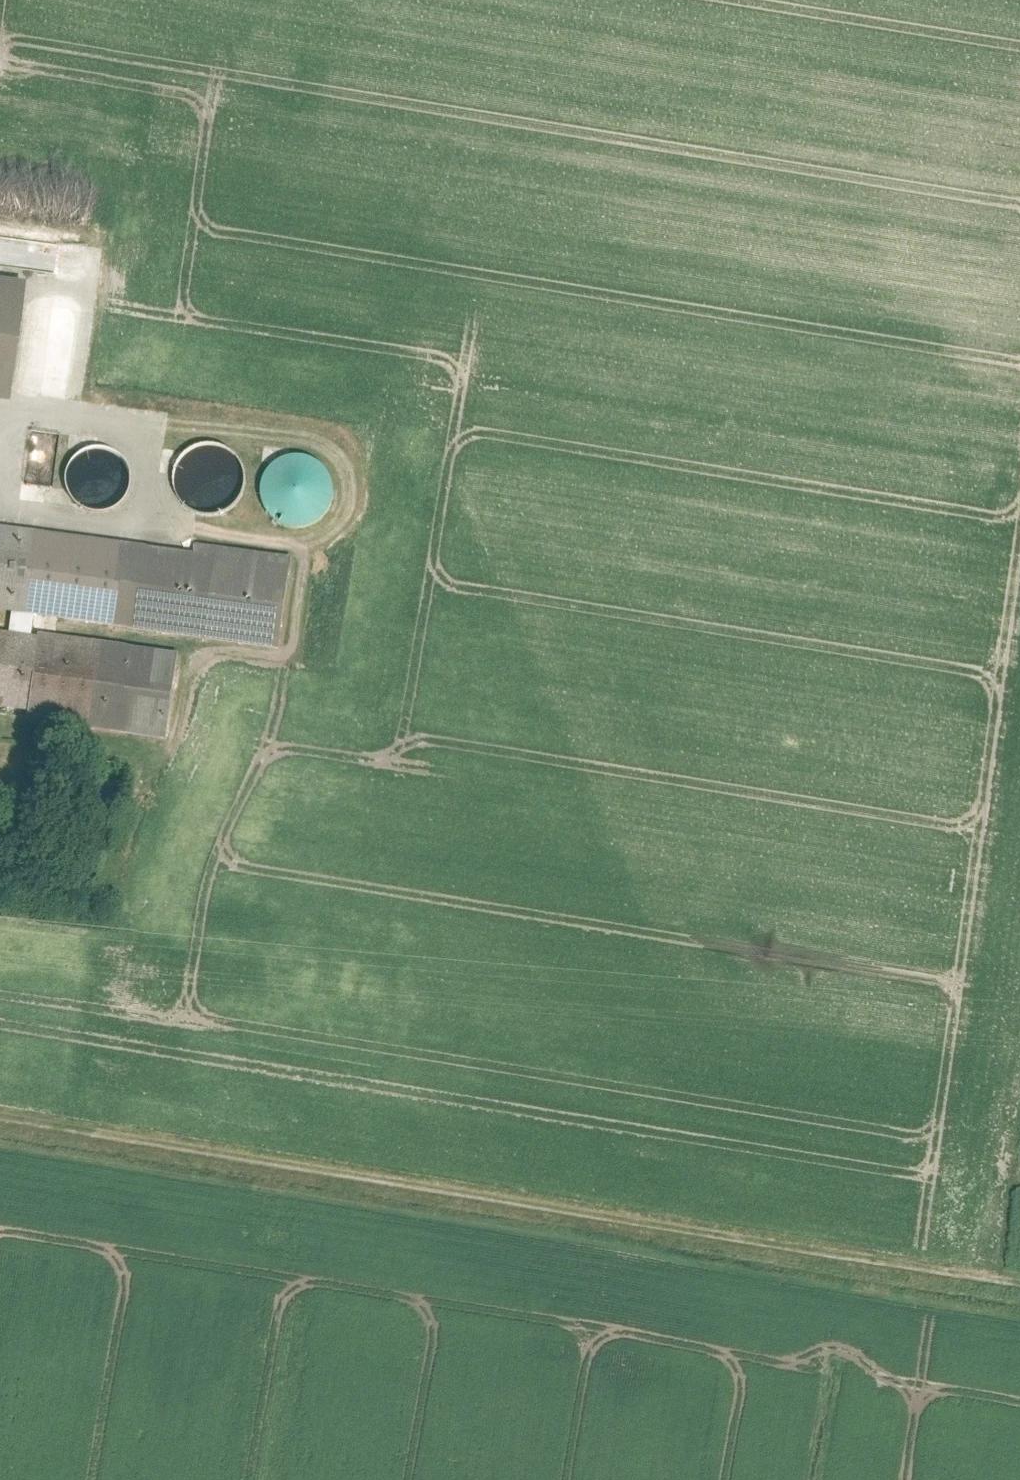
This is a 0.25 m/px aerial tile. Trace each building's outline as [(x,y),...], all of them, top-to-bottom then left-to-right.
[(60,243),(0,236),(0,272),(4,272),(5,263),(57,269),(60,243)] [(6,401),(18,282),(0,280),(0,401),(6,401)] [(106,444),(60,469),(87,516),(136,488),(120,460),(116,462),(106,444)] [(265,479),(263,493),(266,506),(274,516),(286,523),(299,525),(312,522),(323,514),(330,502),(332,489),(328,476),(320,465),(309,458),(295,456),(282,460),(272,468),(265,479)] [(26,713),(25,720),(168,738),(179,651),(35,632),(37,613),(278,645),(290,554),(216,544),(215,553),(0,524),(0,710),(26,713)]
